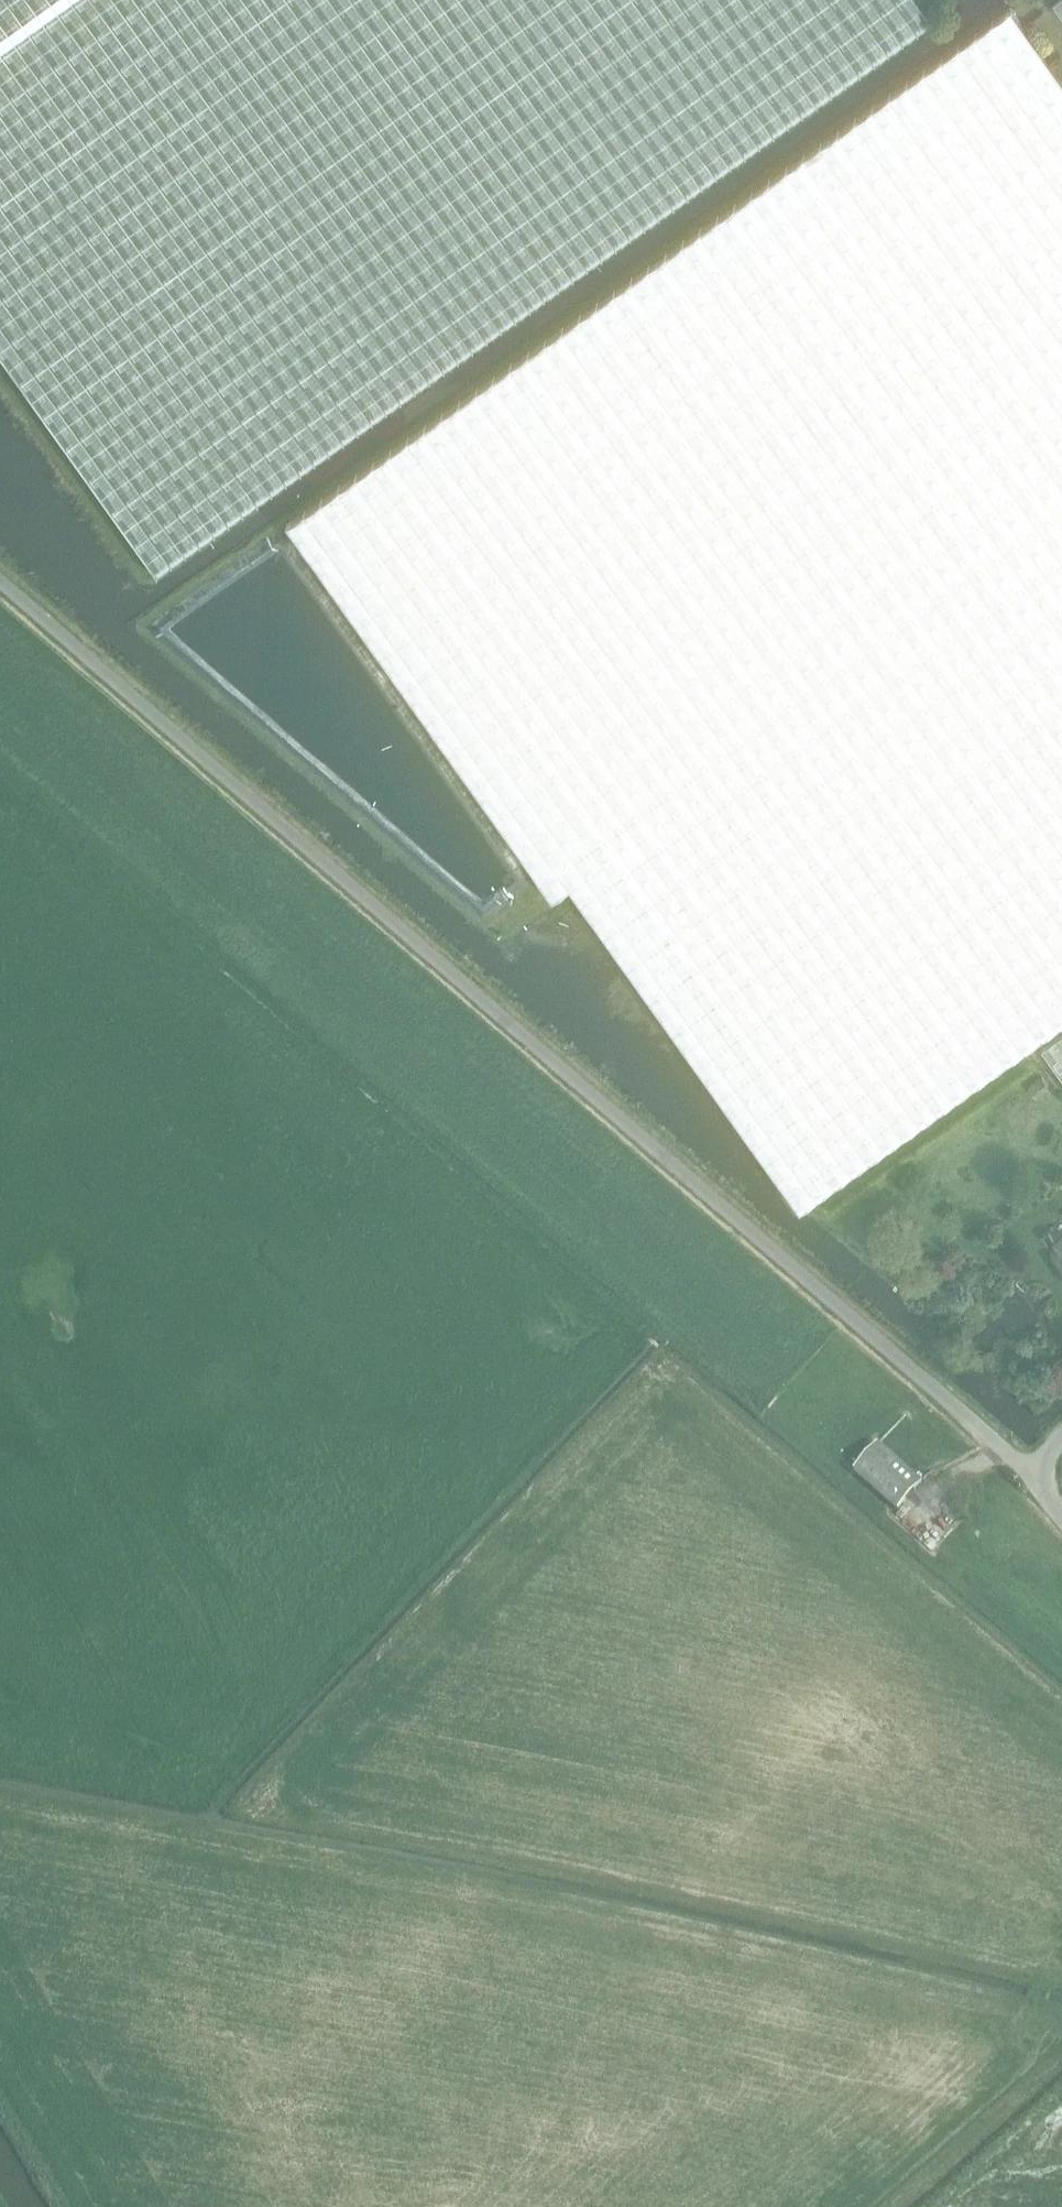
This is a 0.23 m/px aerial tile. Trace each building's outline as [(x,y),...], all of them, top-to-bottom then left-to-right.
[(155,573),(931,20),(917,0),(0,0),(0,355),(155,573)] [(1052,5),(1061,18),(1061,17),(1061,0),(1059,0),(1052,5)] [(288,523),(554,897),(572,885),(577,892),(801,1208),(1061,1022),(1061,78),(1011,7),(288,523)] [(1043,1046),(1061,1073),(1061,1032),(1043,1046)] [(1041,1076),(1028,1085),(1037,1097),(1050,1087),(1041,1076)] [(903,1507),(925,1475),(876,1442),(854,1474),(903,1507)] [(914,1535),(937,1510),(920,1495),(898,1521),(914,1535)]
